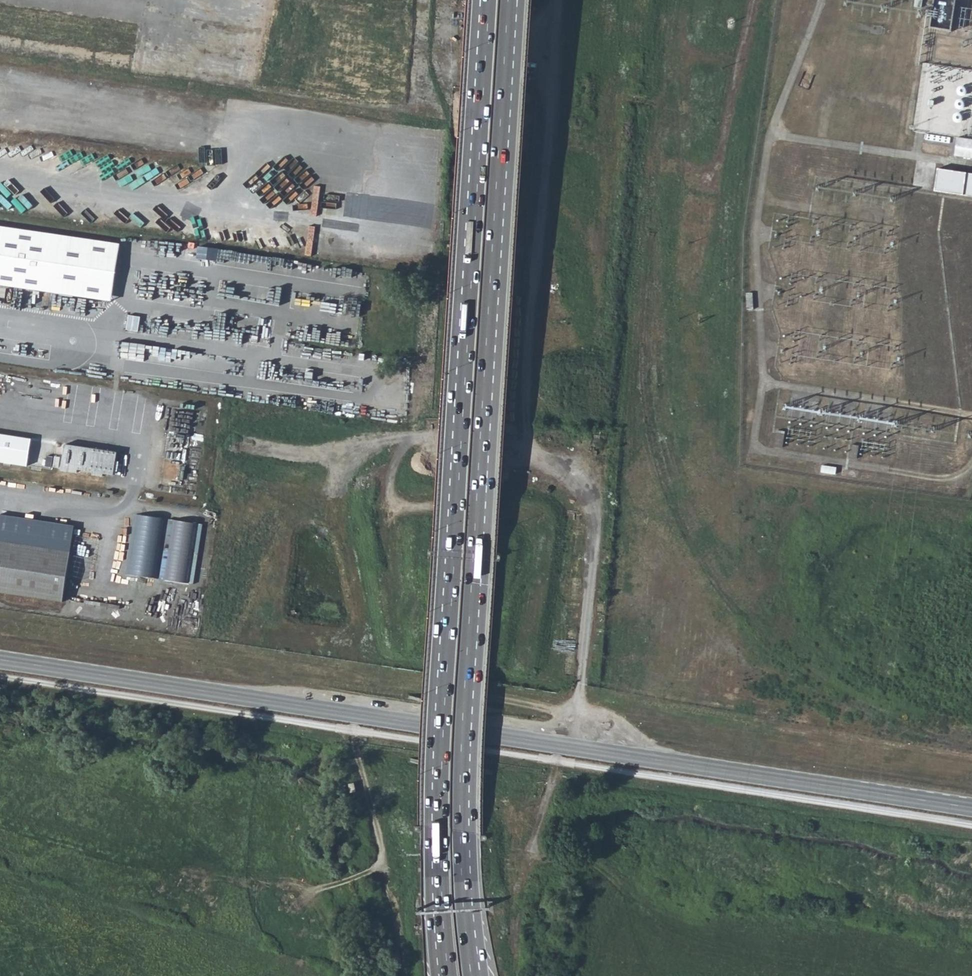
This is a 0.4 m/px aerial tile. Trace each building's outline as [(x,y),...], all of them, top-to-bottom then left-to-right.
[(957,137),(954,156),(971,158),(971,140),(957,137)] [(937,169),(934,191),(971,197),(971,174),(937,169)] [(0,259),(0,318),(238,353),(246,296),(0,259)] [(755,293),(748,293),(749,309),(756,309),(755,293)] [(173,408),(161,485),(183,489),(184,485),(187,485),(189,474),(186,472),(188,459),(191,459),(193,449),(189,448),(192,433),(195,433),(197,424),(193,424),(194,419),(201,420),(202,412),(173,408)] [(783,431),(775,430),(773,447),(781,448),(783,431)] [(0,436),(0,464),(60,474),(61,470),(68,471),(68,474),(76,475),(77,473),(96,476),(95,478),(104,480),(104,477),(113,479),(117,455),(0,436)] [(857,445),(848,445),(847,458),(856,459),(857,445)] [(858,471),(840,469),(839,476),(857,478),(858,471)] [(63,602),(71,552),(0,541),(0,592),(63,602)]
